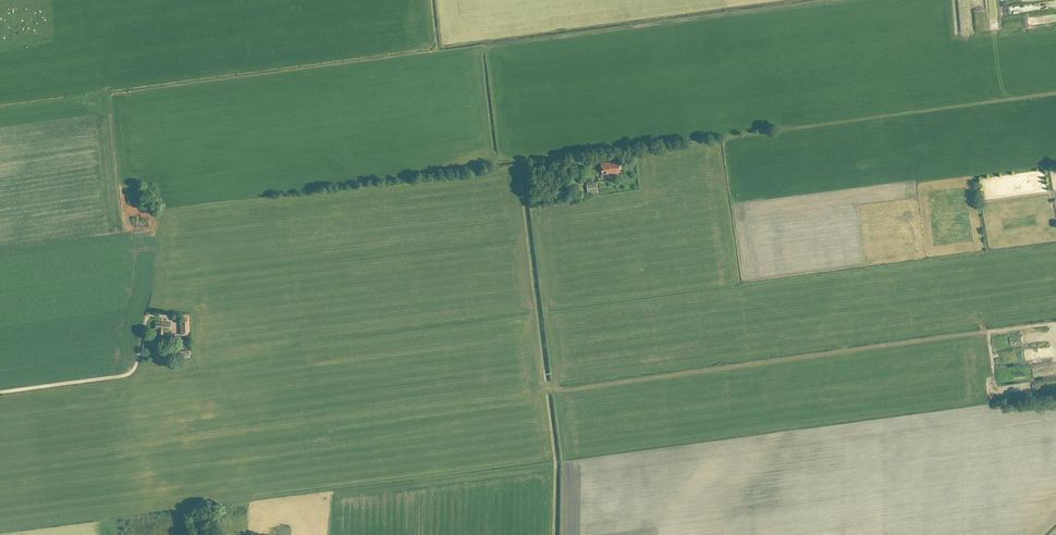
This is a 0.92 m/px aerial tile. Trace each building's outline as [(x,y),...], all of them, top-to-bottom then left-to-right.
[(601,163),(602,175),(620,172),(619,162),(609,164),(609,162),(601,163)] [(598,193),(596,182),(586,183),(587,195),(598,193)] [(181,321),(181,335),(189,335),(189,320),(182,321),(181,321)] [(155,329),(159,330),(158,336),(163,336),(163,335),(168,336),(169,331),(170,331),(170,323),(155,321),(155,329)]
